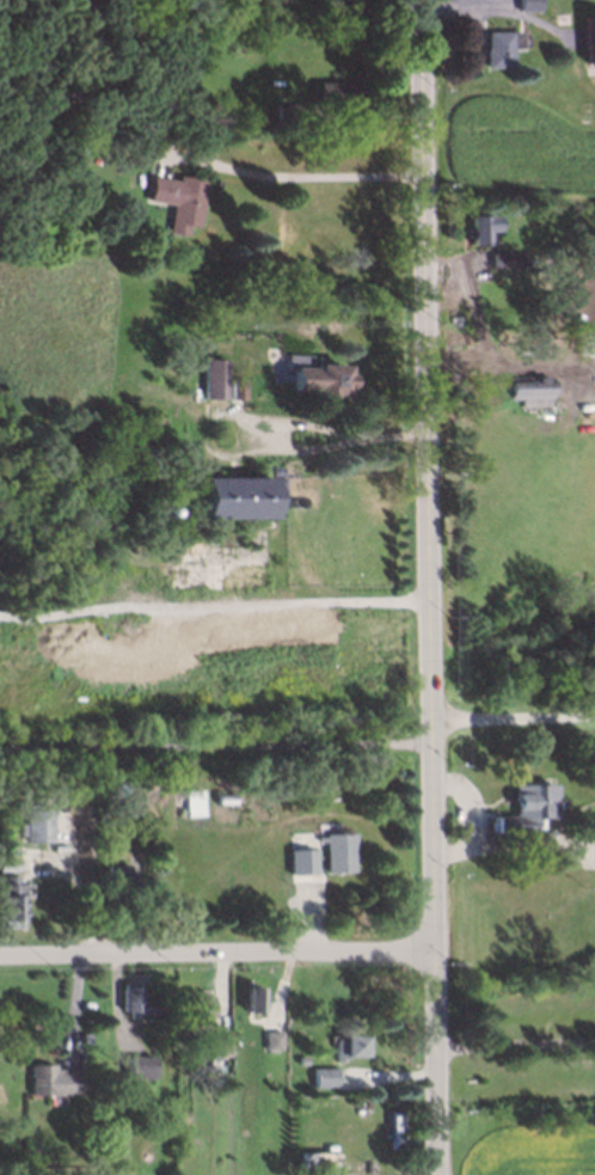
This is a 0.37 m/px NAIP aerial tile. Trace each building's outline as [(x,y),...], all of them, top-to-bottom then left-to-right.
[(513,10),(513,0),(534,0),(534,10),(513,10)] [(578,13),(594,12),(594,62),(581,63),(578,13)] [(481,30),(516,29),(516,47),(507,48),(507,66),(480,66),(480,47),(483,47),(481,30)] [(307,108),(307,80),(354,81),(354,91),(346,90),(345,108),(307,108)] [(271,124),(271,104),(292,104),(293,124),(271,124)] [(171,177),(172,171),(200,176),(194,222),(183,221),(182,233),(162,230),(167,200),(141,195),(143,173),(171,177)] [(466,213),(492,213),(492,230),(483,230),(483,244),(466,244),(466,213)] [(487,250),(517,250),(517,268),(503,268),(503,269),(495,269),(495,268),(487,268),(487,250)] [(339,394),(312,393),(312,386),(286,385),(287,365),(281,365),(281,351),(326,353),(326,361),(339,361),(339,371),(346,372),(346,385),(339,385),(339,394)] [(200,400),(198,361),(219,360),(220,399),(200,400)] [(227,398),(226,377),(239,377),(240,398),(227,398)] [(509,379),(545,380),(545,386),(551,387),(550,408),(514,405),(514,392),(508,392),(509,379)] [(264,476),(262,519),(194,516),(196,473),(264,476)] [(159,503),(161,504),(164,507),(164,510),(162,513),(159,515),(157,515),(154,513),(153,509),(155,504),(159,503)] [(268,792),(266,781),(278,779),(278,792),(268,792)] [(529,813),(529,832),(483,832),(483,813),(509,813),(509,785),(550,785),(550,813),(529,813)] [(180,814),(180,790),(198,790),(200,814),(180,814)] [(125,816),(124,807),(136,806),(136,816),(125,816)] [(26,812),(50,813),(50,843),(25,842),(26,812)] [(319,871),(318,833),(350,832),(350,850),(345,850),(345,871),(319,871)] [(128,855),(124,851),(125,845),(130,843),(135,846),(135,852),(128,855)] [(295,867),(294,844),(312,843),(313,865),(295,867)] [(12,867),(0,867),(0,845),(12,845),(12,867)] [(99,888),(99,863),(123,863),(122,888),(99,888)] [(16,925),(0,926),(0,873),(8,873),(10,882),(14,882),(16,925)] [(130,1016),(118,1016),(119,1010),(114,1010),(115,979),(134,980),(133,999),(152,1000),(152,1014),(130,1012),(130,1016)] [(239,1012),(239,986),(258,987),(257,1012),(239,1012)] [(183,1022),(183,1014),(178,1014),(179,993),(203,993),(202,1022),(183,1022)] [(258,1048),(258,1029),(275,1029),(275,1048),(258,1048)] [(329,1054),(329,1034),(360,1034),(360,1054),(329,1054)] [(123,1075),(124,1052),(148,1052),(148,1075),(123,1075)] [(23,1093),(23,1063),(43,1064),(43,1070),(72,1071),(72,1093),(23,1093)] [(305,1089),(303,1070),(327,1069),(327,1089),(305,1089)]
